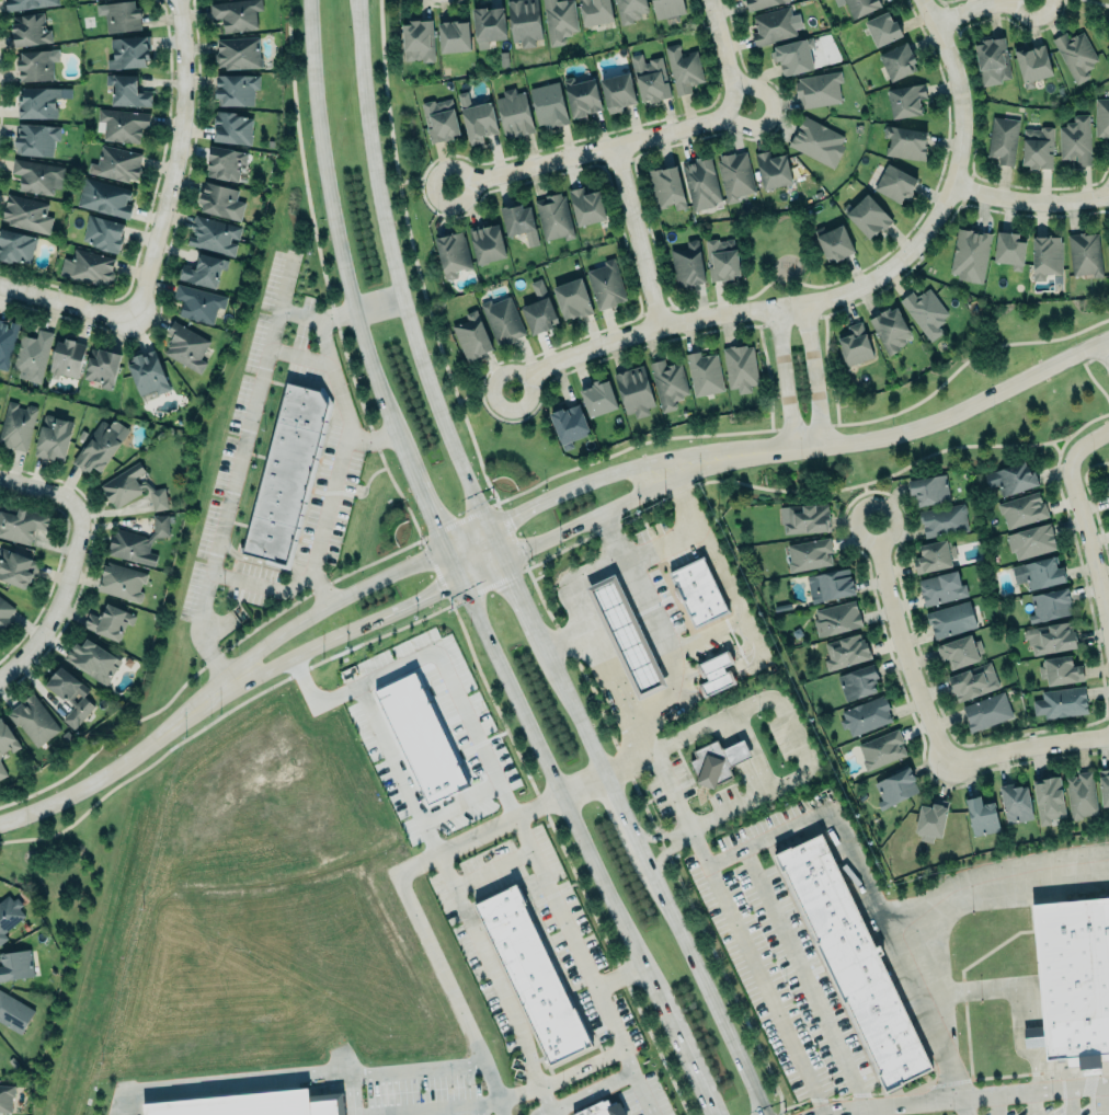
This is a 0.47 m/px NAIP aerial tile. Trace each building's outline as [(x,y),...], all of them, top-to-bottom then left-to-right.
[(5,3),(5,0),(59,0),(59,3),(7,10),(5,3)] [(140,30),(137,0),(136,0),(95,4),(96,16),(104,15),(106,33),(140,30)] [(211,18),(221,16),(222,22),(221,23),(222,25),(224,25),(224,30),(224,31),(224,33),(259,28),(255,10),(263,10),(262,0),(236,0),(209,3),(211,18)] [(520,41),(521,48),(534,46),(533,40),(542,39),(537,0),(512,0),(506,1),(512,42),(520,41)] [(564,45),(563,34),(577,33),(574,0),(560,0),(557,0),(543,0),(548,46),(564,45)] [(584,25),(614,20),(610,0),(580,0),(584,25)] [(620,25),(641,20),(639,13),(648,11),(646,0),(614,0),(620,25)] [(685,13),(682,0),(651,0),(655,19),(685,13)] [(748,10),(746,0),(789,0),(748,10)] [(837,5),(834,0),(880,0),(882,5),(854,19),(846,2),(837,5)] [(472,8),(485,7),(487,10),(491,9),(491,8),(503,7),(506,38),(488,41),(489,48),(479,49),(478,42),(476,42),(472,8)] [(754,46),(796,36),(795,29),(802,27),(798,13),(791,15),(789,7),(752,16),(756,32),(751,33),(754,46)] [(888,10),(893,22),(896,20),(903,35),(877,47),(865,21),(888,10)] [(12,15),(14,45),(51,44),(50,29),(44,30),(43,13),(12,15)] [(442,21),(444,22),(438,23),(441,53),(471,49),(469,21),(457,21),(458,20),(451,20),(451,22),(448,22),(449,21),(442,21)] [(402,22),(403,62),(434,61),(432,21),(402,22)] [(1051,38),(1076,84),(1090,77),(1087,70),(1094,67),(1093,64),(1098,60),(1083,30),(1070,37),(1065,31),(1051,38)] [(111,38),(112,59),(106,59),(107,69),(148,67),(147,36),(111,38)] [(774,46),(775,50),(770,51),(773,61),(780,59),(780,60),(779,61),(782,76),(813,68),(809,48),(815,47),(812,36),(774,46)] [(1005,36),(1011,78),(1002,79),(1002,82),(982,85),(975,44),(982,44),(982,39),(992,37),(992,38),(1005,36)] [(259,37),(215,39),(216,69),(260,68),(259,37)] [(890,82),(918,70),(906,42),(878,54),(890,82)] [(676,95),(690,92),(688,81),(689,80),(690,84),(697,83),(697,82),(704,80),(696,49),(687,51),(688,55),(682,56),(679,49),(681,47),(679,44),(677,43),(664,46),(676,95)] [(1044,44),(1054,74),(1033,80),(1036,87),(1026,89),(1014,47),(1027,43),(1029,49),(1033,48),(1033,47),(1044,44)] [(20,80),(53,78),(52,60),(59,59),(58,48),(21,51),(21,58),(16,58),(16,68),(20,68),(20,80)] [(662,57),(643,61),(641,54),(630,56),(641,104),(671,97),(662,57)] [(841,103),(837,82),(842,82),(840,71),(794,78),(799,109),(841,103)] [(105,73),(113,73),(137,73),(137,89),(151,90),(151,105),(112,104),(113,84),(105,84),(105,73)] [(600,77),(605,110),(635,106),(631,73),(600,77)] [(217,84),(217,74),(260,74),(260,89),(254,89),(254,105),(217,105),(217,97),(215,97),(215,95),(216,95),(216,87),(222,87),(222,84),(217,84)] [(572,117),(562,79),(572,77),(574,82),(594,78),(602,108),(585,113),(585,114),(575,117),(575,116),(572,117)] [(529,88),(537,124),(544,123),(545,128),(554,125),(554,126),(568,123),(557,81),(529,88)] [(888,89),(925,82),(927,97),(919,99),(923,113),(893,118),(888,89)] [(70,88),(70,96),(55,96),(55,106),(57,106),(57,117),(19,116),(19,93),(23,93),(23,87),(70,88)] [(534,131),(524,90),(515,92),(514,87),(502,90),(504,95),(495,97),(502,122),(501,124),(504,138),(534,131)] [(470,143),(457,93),(467,91),(471,105),(491,101),(499,133),(482,136),(483,141),(470,143)] [(421,103),(432,142),(444,139),(444,141),(454,139),(453,135),(460,133),(451,97),(443,100),(442,101),(441,101),(438,101),(437,101),(436,102),(435,103),(434,100),(421,103)] [(1096,97),(1108,97),(1108,135),(1108,137),(1101,137),(1101,136),(1096,135),(1096,97)] [(149,112),(97,110),(97,131),(103,132),(102,141),(140,143),(141,128),(149,128),(149,112)] [(216,114),(217,110),(236,112),(236,114),(247,116),(247,117),(252,117),(250,143),(214,139),(215,126),(213,126),(214,116),(215,116),(215,114),(216,114)] [(1060,127),(1066,126),(1066,122),(1075,122),(1075,120),(1074,120),(1074,119),(1074,116),(1075,114),(1089,114),(1091,164),(1077,165),(1076,154),(1075,154),(1075,159),(1068,159),(1068,158),(1061,158),(1060,127)] [(788,147),(833,168),(847,137),(803,116),(788,147)] [(1014,165),(1020,120),(993,116),(987,156),(996,158),(997,154),(999,154),(998,164),(1014,165)] [(59,141),(60,126),(16,124),(14,155),(52,156),(53,140),(59,141)] [(924,160),(927,130),(883,127),(883,137),(887,138),(886,157),(924,160)] [(1054,127),(1052,168),(1039,166),(1039,169),(1030,169),(1029,164),(1022,164),(1024,128),(1032,128),(1033,129),(1036,128),(1038,129),(1040,129),(1041,130),(1041,127),(1054,127)] [(89,162),(87,173),(136,183),(142,154),(101,145),(97,164),(89,162)] [(204,175),(238,183),(245,153),(210,145),(204,175)] [(755,153),(769,150),(770,157),(786,153),(793,182),(764,189),(755,153)] [(716,160),(720,159),(719,154),(724,153),(724,154),(733,152),(734,154),(745,152),(755,191),(736,196),(738,200),(727,203),(716,160)] [(710,158),(721,200),(713,203),(713,205),(693,210),(682,166),(684,165),(683,161),(702,156),(704,159),(710,158)] [(13,158),(11,172),(21,174),(21,175),(20,175),(18,189),(53,195),(54,187),(60,188),(61,179),(62,179),(65,166),(13,158)] [(888,162),(917,179),(912,189),(913,193),(911,197),(907,198),(904,197),(901,204),(873,188),(888,162)] [(648,171),(656,207),(672,203),(674,210),(686,208),(676,165),(648,171)] [(125,203),(132,204),(130,211),(128,218),(77,205),(84,176),(132,188),(129,194),(128,199),(126,198),(125,203)] [(205,181),(204,187),(203,192),(201,192),(201,196),(198,202),(203,203),(202,210),(240,221),(245,202),(236,199),(239,189),(220,184),(205,181)] [(567,189),(582,186),(583,189),(582,191),(583,194),(598,189),(606,218),(576,226),(567,189)] [(48,203),(45,215),(53,217),(48,233),(8,223),(9,220),(1,218),(8,193),(48,203)] [(534,199),(543,241),(564,236),(565,240),(574,238),(564,193),(534,199)] [(892,220),(868,193),(846,214),(869,239),(874,233),(876,234),(877,232),(880,228),(882,230),(892,220)] [(529,203),(500,210),(506,237),(524,233),(528,247),(538,245),(529,203)] [(125,225),(89,214),(80,243),(116,253),(125,225)] [(186,245),(234,256),(237,242),(238,242),(241,226),(195,216),(190,236),(188,235),(186,245)] [(813,229),(823,226),(825,231),(843,223),(855,251),(843,256),(844,257),(836,261),(834,258),(827,261),(813,229)] [(504,259),(499,224),(469,228),(474,264),(504,259)] [(983,284),(992,233),(959,227),(950,273),(959,274),(958,278),(983,284)] [(12,262),(0,259),(0,232),(1,228),(36,237),(31,263),(12,260),(12,262)] [(435,238),(461,231),(462,235),(464,235),(472,268),(465,271),(464,267),(455,269),(457,277),(445,280),(435,238)] [(1026,241),(1022,265),(1021,264),(1021,271),(1011,269),(1013,263),(994,261),(998,231),(1019,232),(1018,240),(1026,241)] [(1093,277),(1093,273),(1073,275),(1067,234),(1088,231),(1088,233),(1098,232),(1104,276),(1093,277)] [(1032,281),(1045,281),(1044,274),(1062,274),(1061,237),(1031,238),(1032,281)] [(710,281),(705,240),(718,239),(718,242),(719,241),(721,240),(724,241),(725,241),(725,239),(732,238),(733,244),(735,243),(740,274),(732,275),(733,279),(723,280),(723,279),(710,281)] [(670,249),(675,287),(704,284),(698,239),(684,241),(685,247),(670,249)] [(75,248),(71,258),(64,256),(59,274),(83,280),(108,286),(110,280),(113,278),(114,273),(112,269),(115,257),(75,248)] [(177,280),(216,289),(221,269),(225,270),(228,260),(199,253),(196,268),(180,264),(177,280)] [(585,271),(605,265),(603,260),(614,257),(627,299),(615,302),(616,306),(609,307),(609,306),(597,310),(585,271)] [(552,287),(581,277),(593,312),(579,318),(578,315),(571,318),(570,315),(563,318),(552,287)] [(530,282),(536,301),(521,306),(530,334),(557,326),(542,278),(530,282)] [(178,284),(227,296),(225,308),(217,307),(213,324),(179,315),(182,301),(184,302),(183,300),(173,298),(178,284)] [(900,300),(930,342),(941,334),(942,331),(940,327),(937,326),(945,322),(944,319),(948,314),(929,288),(923,292),(922,292),(916,296),(912,291),(900,300)] [(491,304),(489,300),(480,303),(499,348),(526,336),(509,296),(491,304)] [(869,319),(880,313),(879,311),(889,307),(890,310),(898,307),(912,335),(904,338),(906,342),(903,346),(900,346),(902,350),(889,357),(869,319)] [(464,313),(467,321),(453,326),(464,361),(491,352),(477,309),(464,313)] [(7,370),(0,368),(0,319),(4,320),(3,322),(7,323),(5,326),(9,327),(10,321),(19,323),(7,370)] [(210,341),(173,320),(166,333),(172,337),(162,354),(200,374),(206,362),(200,359),(210,341)] [(845,366),(873,357),(861,321),(845,326),(847,333),(835,336),(845,366)] [(52,332),(37,329),(35,338),(20,335),(13,369),(18,371),(17,378),(41,383),(52,332)] [(85,344),(78,378),(59,372),(57,378),(50,377),(52,372),(49,370),(57,341),(64,342),(65,337),(75,340),(75,342),(85,344)] [(727,389),(737,388),(738,394),(751,392),(750,385),(758,384),(753,344),(722,348),(727,389)] [(83,379),(100,383),(99,387),(111,390),(120,354),(91,347),(83,379)] [(156,394),(169,390),(155,350),(126,360),(138,396),(155,390),(156,394)] [(686,353),(691,396),(722,392),(718,354),(699,356),(699,352),(686,353)] [(649,363),(663,359),(664,366),(681,363),(688,393),(682,394),(682,398),(673,400),(674,402),(675,403),(676,406),(675,409),(662,412),(649,363)] [(624,417),(654,411),(645,366),(615,372),(624,417)] [(580,387),(587,417),(617,410),(609,380),(580,387)] [(329,404),(287,564),(244,552),(288,381),(321,390),(329,404)] [(37,408),(6,402),(0,431),(0,445),(27,451),(37,408)] [(548,413),(561,407),(563,411),(567,409),(568,414),(569,412),(567,407),(579,403),(590,433),(571,440),(573,447),(563,451),(548,413)] [(33,453),(63,461),(73,422),(44,414),(33,453)] [(101,471),(129,430),(114,419),(110,425),(101,418),(71,461),(84,471),(85,469),(89,471),(93,465),(101,471)] [(1025,460),(1027,467),(1029,465),(1031,472),(1034,471),(1039,484),(1003,496),(998,485),(988,488),(984,474),(1025,460)] [(138,461),(100,485),(104,490),(103,491),(111,503),(112,502),(116,508),(139,493),(140,488),(140,487),(145,485),(150,491),(153,510),(168,508),(163,486),(153,488),(146,482),(137,483),(134,476),(145,470),(138,461)] [(906,480),(947,473),(951,502),(918,507),(916,499),(914,499),(913,495),(910,496),(906,480)] [(996,504),(999,515),(1003,514),(1007,529),(1049,517),(1044,503),(1042,503),(1039,491),(996,504)] [(917,510),(964,502),(964,504),(965,505),(968,511),(967,514),(969,531),(924,538),(922,522),(919,524),(917,510)] [(829,532),(828,505),(780,507),(781,534),(829,532)] [(16,514),(0,510),(0,537),(30,544),(34,527),(47,530),(52,515),(18,506),(16,514)] [(165,538),(170,517),(155,514),(149,536),(113,528),(107,555),(154,566),(157,554),(148,552),(152,535),(165,538)] [(1056,550),(1050,523),(1006,534),(1013,560),(1056,550)] [(833,564),(828,537),(785,545),(790,572),(833,564)] [(952,566),(916,574),(913,559),(923,556),(923,555),(922,555),(919,545),(947,539),(947,541),(949,541),(950,545),(954,544),(957,558),(951,559),(952,566)] [(26,589),(0,579),(0,549),(0,547),(38,562),(34,574),(33,574),(31,582),(30,582),(26,589)] [(668,572),(704,555),(730,611),(696,628),(668,572)] [(1028,590),(1026,582),(1016,584),(1011,567),(1054,556),(1056,568),(1063,567),(1066,582),(1028,590)] [(147,572),(105,561),(97,592),(139,603),(147,572)] [(807,576),(812,602),(855,594),(849,566),(807,576)] [(918,579),(958,570),(961,584),(965,583),(968,595),(925,607),(918,579)] [(586,587),(614,574),(666,683),(640,697),(586,587)] [(1068,587),(1031,595),(1034,614),(1029,616),(1030,622),(1072,613),(1070,602),(1071,601),(1068,587)] [(1,630),(0,629),(0,597),(14,608),(7,618),(10,620),(1,630)] [(811,611),(819,638),(862,626),(855,599),(811,611)] [(925,612),(969,600),(977,628),(972,629),(971,628),(935,637),(930,621),(928,622),(925,612)] [(136,616),(133,625),(126,623),(118,642),(82,627),(88,611),(99,617),(101,610),(104,611),(107,604),(136,616)] [(1076,649),(1073,622),(1025,628),(1029,655),(1076,649)] [(871,658),(827,670),(824,660),(828,658),(824,643),(858,633),(860,639),(864,639),(865,643),(867,642),(871,658)] [(936,646),(971,634),(973,642),(980,640),(983,652),(980,653),(981,657),(980,659),(980,660),(950,670),(947,659),(941,660),(936,646)] [(121,660),(86,638),(81,646),(74,641),(63,659),(106,685),(121,660)] [(723,667),(727,673),(731,670),(736,681),(705,696),(700,685),(709,680),(707,675),(702,677),(697,664),(729,650),(735,663),(723,667)] [(1083,682),(1082,665),(1072,666),(1071,655),(1039,659),(1041,678),(1046,678),(1047,685),(1083,682)] [(956,703),(999,687),(989,662),(947,677),(956,703)] [(75,731),(94,705),(83,697),(89,689),(61,666),(46,685),(72,708),(61,720),(75,731)] [(844,700),(879,693),(874,666),(838,673),(844,700)] [(465,787),(418,672),(376,689),(424,804),(465,787)] [(1085,685),(1089,714),(1044,720),(1043,714),(1033,716),(1031,700),(1042,699),(1041,691),(1085,685)] [(962,706),(968,721),(967,722),(970,733),(1014,716),(1004,691),(962,706)] [(36,749),(60,730),(32,693),(7,712),(36,749)] [(841,711),(844,719),(838,720),(843,728),(847,726),(851,736),(892,721),(888,709),(890,708),(885,697),(882,698),(881,694),(841,711)] [(1,752),(10,747),(12,750),(20,746),(5,723),(4,724),(0,717),(0,756),(1,752)] [(898,728),(858,745),(864,760),(861,761),(867,771),(906,755),(902,745),(899,746),(898,745),(903,742),(898,728)] [(721,749),(744,738),(752,756),(730,766),(721,749)] [(699,777),(691,760),(696,758),(693,751),(718,740),(721,749),(730,766),(734,777),(717,784),(716,789),(697,782),(699,777)] [(8,774),(0,760),(0,778),(8,774)] [(919,792),(909,767),(871,783),(882,808),(919,792)] [(1098,770),(1108,769),(1108,774),(1108,806),(1102,807),(1098,770)] [(1091,770),(1098,814),(1082,816),(1082,818),(1072,820),(1065,777),(1076,775),(1076,779),(1078,779),(1077,773),(1091,770)] [(1038,826),(1051,824),(1050,819),(1064,818),(1060,777),(1033,780),(1038,826)] [(999,786),(1014,783),(1015,788),(1021,785),(1021,788),(1027,786),(1033,818),(1007,824),(999,786)] [(965,799),(973,837),(1000,831),(993,802),(981,805),(979,796),(965,799)] [(933,803),(931,808),(930,808),(930,806),(921,804),(915,832),(916,832),(917,836),(919,836),(919,840),(933,843),(934,837),(941,839),(948,807),(942,806),(942,805),(933,803)] [(777,854),(824,832),(936,1068),(889,1090),(777,854)] [(475,904),(518,883),(594,1046),(550,1066),(475,904)] [(7,938),(3,934),(26,914),(9,893),(0,901),(0,944),(7,938)] [(1034,904),(1108,897),(1108,1060),(1104,1060),(1105,1068),(1100,1068),(1100,1073),(1083,1074),(1082,1065),(1067,1066),(1067,1058),(1049,1059),(1048,1057),(1034,904)] [(32,977),(30,950),(0,953),(0,981),(32,977)] [(20,1033),(34,1011),(0,991),(0,1022),(20,1033)] [(12,1113),(12,1085),(0,1085),(0,1113),(12,1113)] [(573,1114),(624,1114),(619,1101),(609,1105),(607,1100),(572,1112),(573,1114)]
